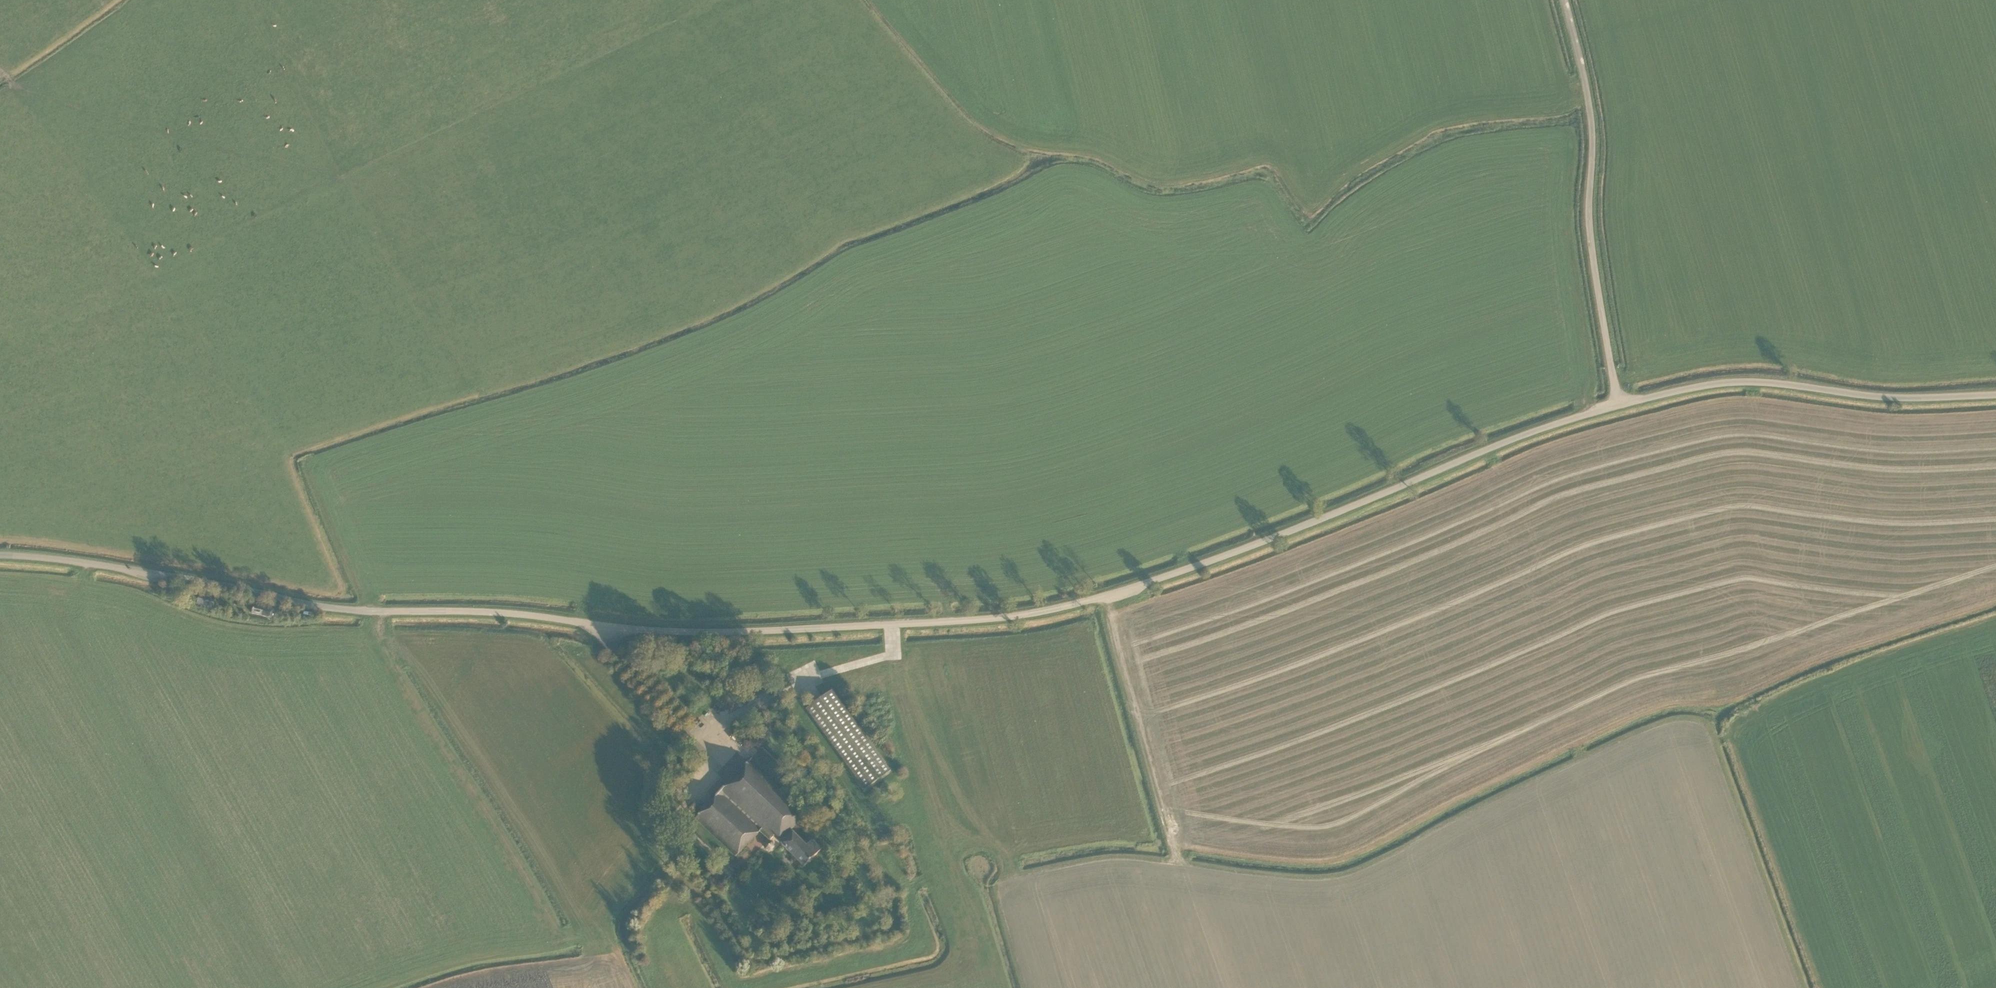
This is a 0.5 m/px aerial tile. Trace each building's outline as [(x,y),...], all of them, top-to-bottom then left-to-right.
[(196,605),(207,608),(208,605),(213,606),(214,601),(198,597),(196,605)] [(831,690),(805,709),(863,789),(889,770),(831,690)] [(805,814),(771,781),(749,760),(694,820),(734,858),(759,833),(769,842),(773,837),(781,844),(803,868),(820,850),(811,841),(805,847),(789,831),(805,814)]
